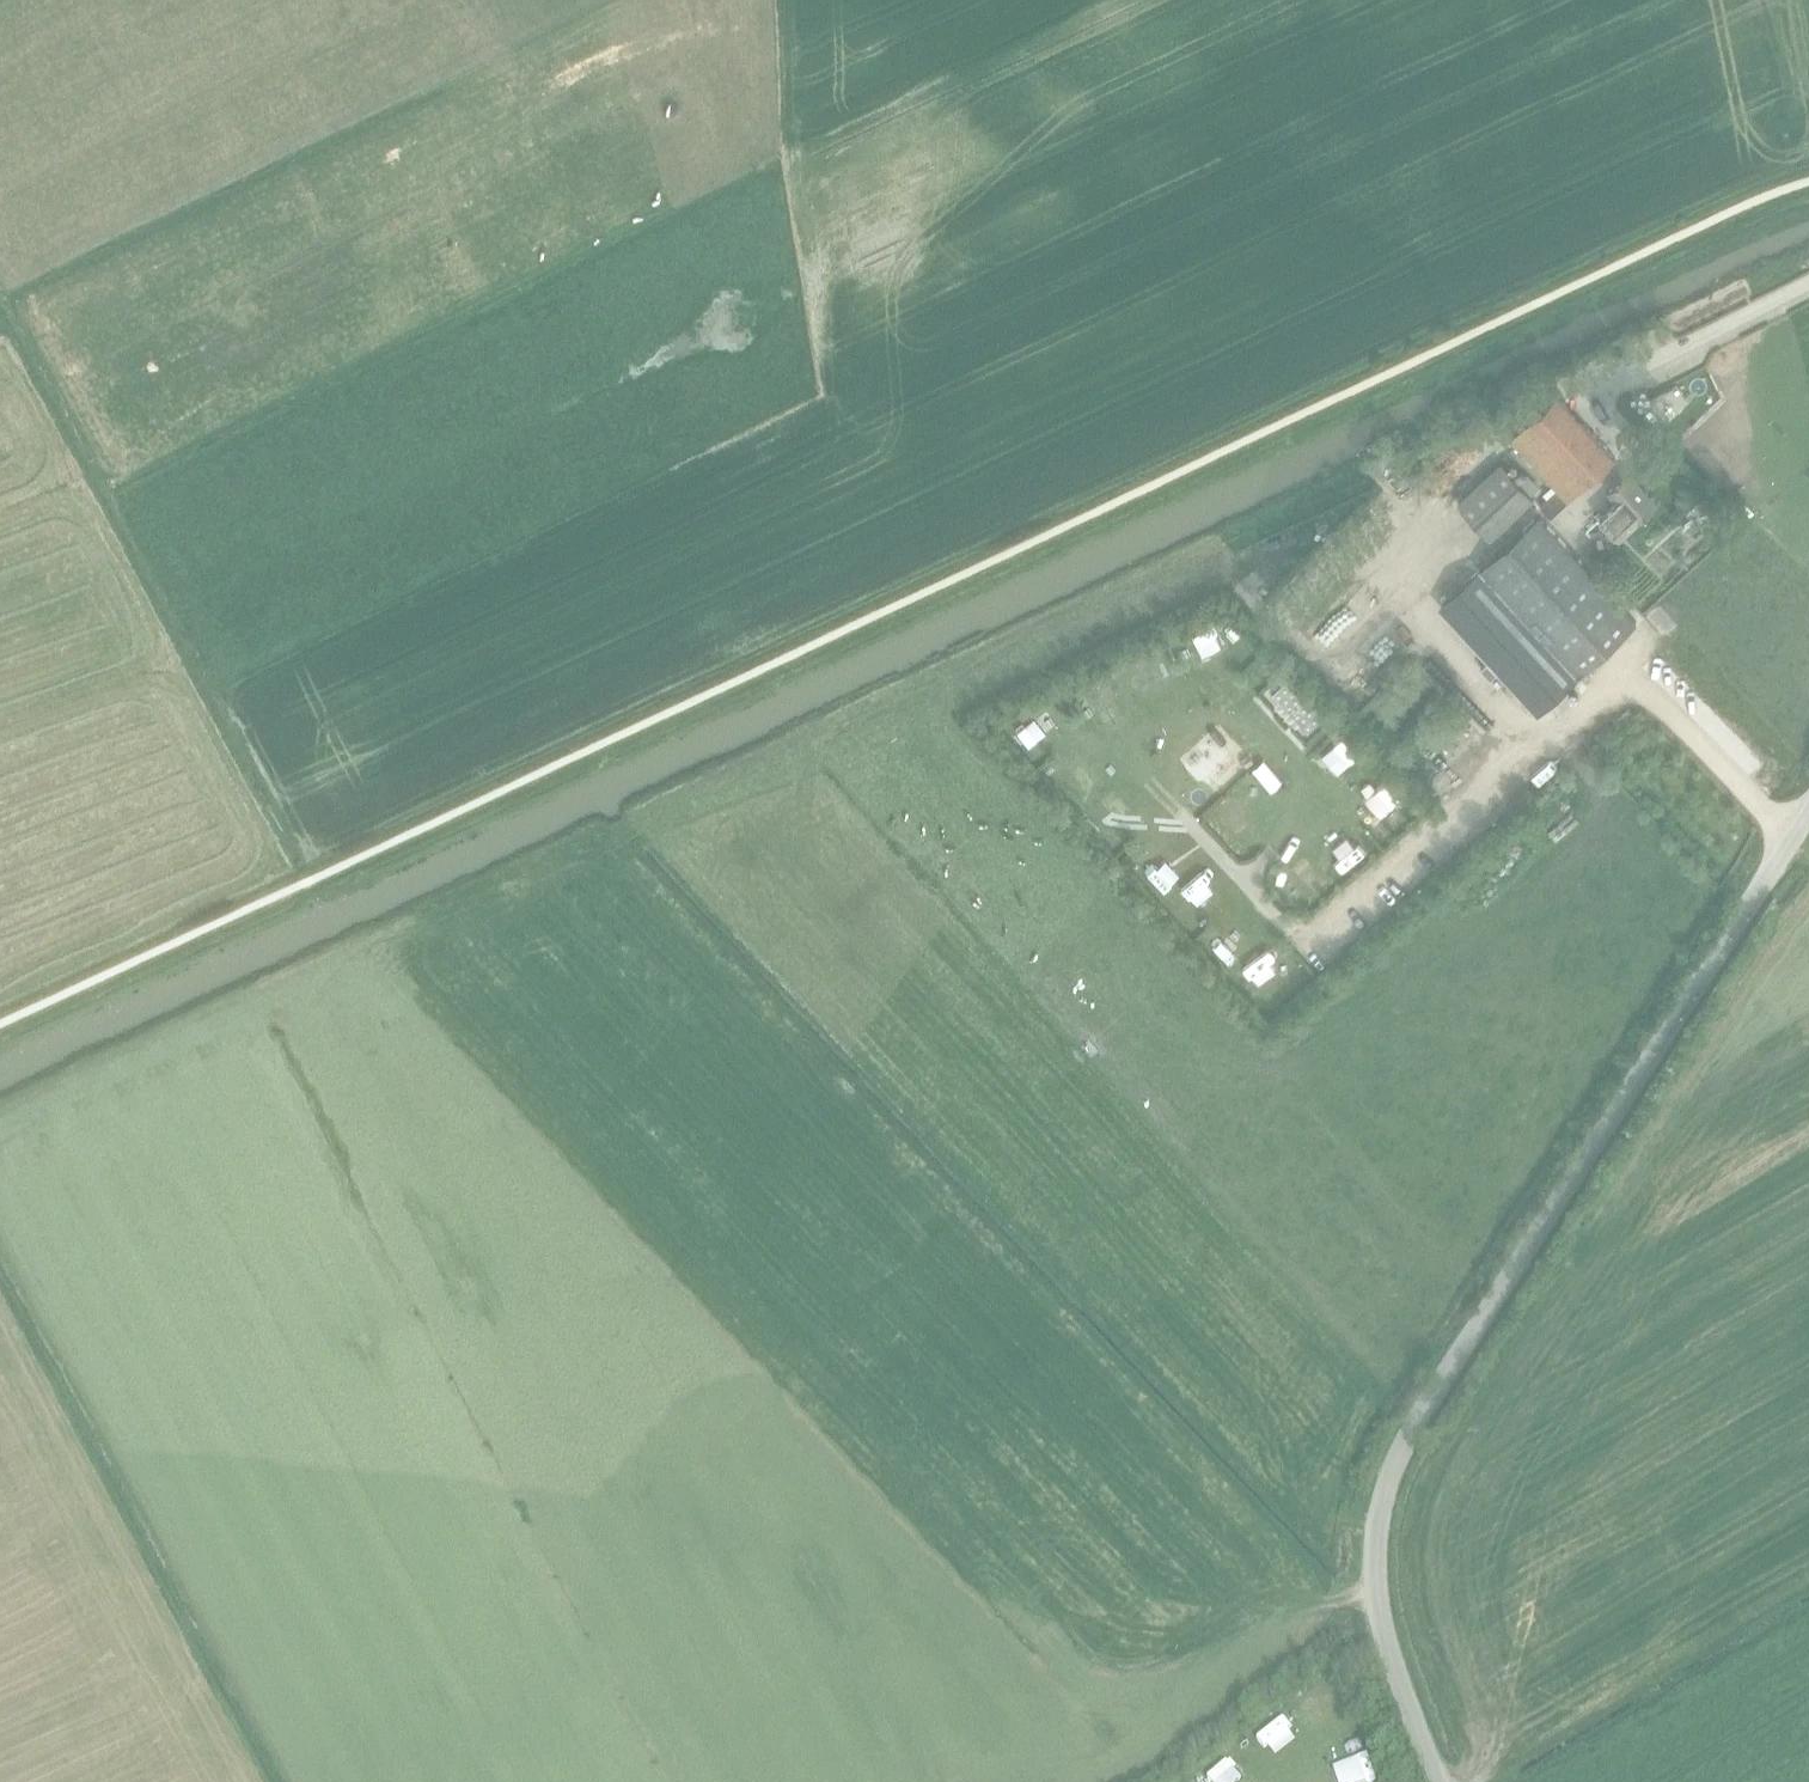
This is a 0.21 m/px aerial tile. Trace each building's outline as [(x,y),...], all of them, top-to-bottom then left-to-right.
[(1551,515),(1615,456),(1556,393),(1510,437),(1557,487),(1539,504),(1547,513),(1551,515)] [(1504,465),(1460,505),(1490,538),(1534,498),(1504,465)] [(1637,521),(1658,502),(1628,470),(1607,489),(1617,500),(1600,516),(1619,537),(1637,521)] [(1579,672),(1636,620),(1538,513),(1481,566),(1579,672)] [(1481,566),(1441,602),(1540,709),(1579,672),(1481,566)]
